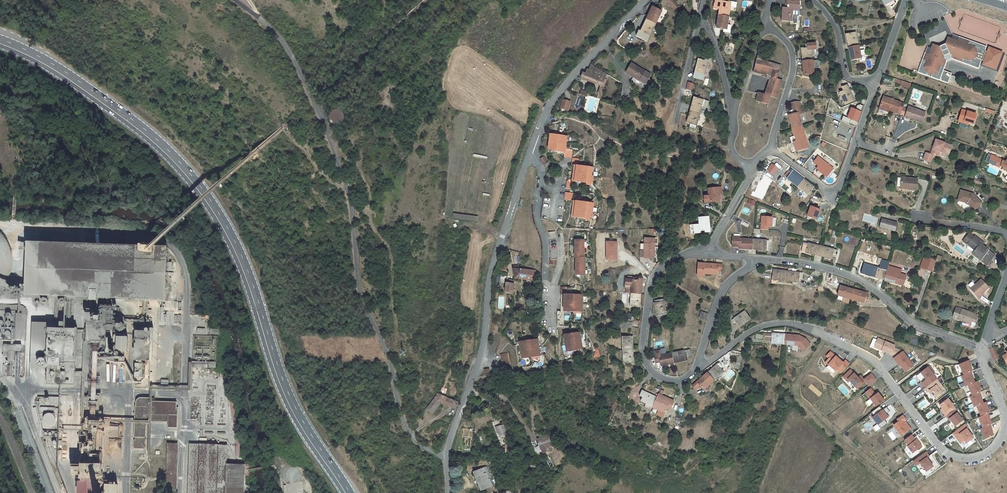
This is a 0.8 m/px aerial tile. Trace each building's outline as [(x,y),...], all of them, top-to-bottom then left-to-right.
[(666,0),(675,9),(678,5),(673,0),(667,0),(666,0)] [(718,15),(728,16),(730,5),(727,4),(727,3),(722,2),(722,0),(715,0),(714,4),(713,9),(719,10),(718,15)] [(788,4),(790,4),(789,8),(784,7),(783,13),(782,21),(792,21),(792,10),(800,10),(800,4),(799,4),(799,0),(788,0),(788,4)] [(650,12),(647,19),(656,24),(661,13),(658,12),(659,10),(653,7),(650,12)] [(718,22),(717,28),(723,29),(723,32),(730,33),(731,25),(727,24),(728,16),(718,15),(717,22),(718,22)] [(644,26),(642,31),(639,30),(636,36),(647,41),(656,24),(647,19),(643,26),(644,26)] [(849,48),(858,46),(856,34),(853,34),(852,33),(846,34),(848,40),(847,40),(849,48)] [(983,55),(986,47),(959,37),(957,41),(951,39),(947,37),(945,44),(939,47),(932,44),(931,48),(929,54),(925,53),(917,73),(926,76),(927,73),(931,75),(930,78),(947,84),(951,74),(943,71),(946,62),(946,61),(942,59),(943,56),(944,56),(942,52),(947,49),(949,54),(952,55),(951,58),(952,59),(978,69),(981,60),(975,58),(977,53),(983,55)] [(802,54),(802,62),(812,61),(811,49),(816,49),(815,43),(807,44),(808,48),(802,48),(802,54)] [(858,46),(849,48),(850,55),(851,55),(852,60),(858,59),(858,58),(861,57),(861,56),(859,51),(858,46)] [(1003,52),(989,47),(982,64),(996,69),(1003,52)] [(947,49),(942,52),(944,56),(943,56),(942,59),(946,61),(946,62),(952,59),(951,58),(952,55),(949,54),(947,49)] [(763,56),(758,54),(754,71),(766,74),(773,76),(772,78),(771,77),(770,79),(765,94),(759,93),(757,98),(756,101),(768,105),(771,97),(777,98),(779,93),(782,80),(777,79),(779,72),(781,66),(761,60),(763,56)] [(705,61),(698,59),(694,77),(703,80),(708,60),(705,59),(705,61)] [(812,61),(802,62),(803,69),(804,69),(804,75),(811,75),(811,77),(814,77),(814,74),(816,74),(816,72),(813,72),(813,68),(812,61)] [(631,63),(626,73),(635,78),(635,77),(646,83),(651,74),(631,63)] [(587,69),(586,74),(596,77),(596,76),(599,76),(602,71),(596,67),(594,72),(589,70),(587,69)] [(604,79),(599,76),(596,76),(596,77),(586,74),(583,73),(581,78),(600,85),(602,86),(604,79)] [(607,80),(604,79),(602,86),(600,85),(598,93),(602,95),(605,87),(604,86),(607,80)] [(842,98),(845,105),(854,101),(848,85),(842,87),(844,91),(840,92),(843,98),(842,98)] [(693,103),(691,110),(700,113),(706,114),(707,110),(705,109),(706,108),(707,108),(709,101),(695,97),(693,103)] [(880,107),(888,110),(900,114),(903,108),(904,104),(883,97),(880,107)] [(790,121),(792,129),(802,126),(799,115),(804,113),(803,109),(803,110),(800,101),(795,103),(797,109),(793,110),(791,110),(792,113),(793,114),(789,115),(791,121),(790,121)] [(561,103),(554,113),(557,115),(559,112),(562,114),(567,107),(561,103)] [(851,107),(847,118),(844,116),(842,120),(849,123),(851,119),(857,122),(861,111),(863,106),(860,104),(857,106),(856,109),(851,107)] [(905,116),(907,117),(913,119),(922,122),(925,113),(908,107),(907,109),(903,108),(900,114),(905,116)] [(329,116),(329,118),(329,119),(330,120),(331,121),(331,122),(332,122),(333,123),(334,123),(335,123),(336,123),(337,123),(338,123),(339,123),(340,123),(341,122),(342,121),(343,120),(343,119),(344,119),(344,118),(344,117),(344,116),(344,115),(344,114),(344,113),(344,112),(343,112),(343,111),(342,110),(341,109),(340,108),(339,108),(338,108),(337,108),(335,108),(334,108),(333,108),(332,109),(331,110),(330,111),(330,112),(329,112),(329,113),(329,114),(329,116)] [(700,113),(691,110),(688,117),(689,118),(688,123),(690,124),(689,127),(695,129),(700,113)] [(962,110),(959,120),(969,123),(973,124),(976,114),(962,110)] [(792,143),(800,141),(801,145),(807,143),(802,126),(792,129),(795,136),(790,137),(792,143)] [(566,136),(550,134),(550,140),(549,144),(548,150),(557,151),(561,152),(564,152),(564,156),(571,157),(572,150),(565,149),(566,136)] [(276,148),(283,142),(289,136),(288,135),(281,141),(275,147),(276,148)] [(931,152),(934,153),(938,155),(939,151),(941,152),(942,150),(949,153),(952,145),(936,139),(931,152)] [(933,155),(930,154),(926,153),(923,160),(930,162),(933,155)] [(1000,167),(1000,166),(1003,167),(1003,169),(1005,170),(1006,172),(1006,160),(1005,162),(1003,161),(1003,160),(991,155),(988,162),(1000,167)] [(581,159),(573,158),(572,165),(574,165),(574,169),(572,181),(567,181),(566,188),(575,189),(575,182),(591,184),(593,168),(580,166),(581,159)] [(833,169),(819,158),(815,163),(818,165),(818,164),(819,165),(817,168),(821,172),(827,177),(833,169)] [(550,161),(547,162),(543,164),(545,167),(546,168),(546,171),(547,174),(547,178),(554,179),(554,174),(553,170),(553,167),(552,165),(550,161)] [(778,168),(772,164),(767,170),(773,174),(778,168)] [(804,191),(808,194),(812,190),(811,189),(813,186),(792,170),(790,172),(791,173),(787,178),(792,182),(803,191),(804,191)] [(917,190),(918,179),(901,178),(898,178),(897,187),(900,187),(900,189),(917,190)] [(719,194),(718,188),(708,189),(709,196),(704,197),(705,203),(716,202),(716,203),(720,203),(719,194)] [(968,203),(974,210),(981,203),(973,194),(961,191),(958,200),(968,203)] [(572,201),(574,201),(575,193),(566,192),(565,200),(572,201)] [(541,219),(548,220),(551,198),(544,197),(541,219)] [(591,203),(574,201),(573,205),(571,217),(589,219),(591,203)] [(820,210),(811,206),(807,216),(817,220),(820,210)] [(768,229),(768,226),(772,226),(773,217),(762,216),(761,229),(768,229)] [(699,218),(700,231),(706,230),(706,232),(710,232),(709,217),(699,218)] [(880,227),(895,231),(897,223),(882,219),(880,227)] [(1,302),(6,299),(3,296),(7,293),(5,290),(8,287),(12,281),(15,271),(16,264),(15,258),(12,247),(7,239),(3,235),(0,233),(0,300),(1,302)] [(969,234),(963,241),(968,244),(967,246),(967,248),(971,251),(974,252),(973,253),(975,255),(979,258),(987,264),(994,255),(986,249),(982,246),(983,245),(983,244),(981,243),(982,242),(974,236),(974,237),(969,234)] [(752,249),(753,239),(740,239),(740,237),(733,236),(732,246),(739,247),(739,248),(745,248),(745,249),(752,249)] [(644,257),(644,258),(654,258),(655,239),(645,238),(644,244),(645,244),(645,250),(644,250),(644,251),(644,257)] [(753,239),(752,249),(760,250),(760,249),(766,249),(766,250),(768,250),(769,242),(767,242),(767,240),(753,239)] [(584,240),(576,240),(576,247),(575,247),(575,257),(576,257),(576,268),(577,268),(577,275),(584,275),(585,257),(583,257),(584,240)] [(819,256),(821,246),(807,243),(806,245),(803,244),(801,252),(806,253),(806,252),(811,254),(819,256)] [(832,258),(833,254),(836,254),(836,252),(838,252),(838,250),(821,246),(819,256),(826,258),(826,257),(832,258)] [(41,248),(28,247),(26,300),(39,301),(165,304),(167,252),(41,248)] [(925,270),(929,257),(925,256),(921,269),(925,270)] [(929,257),(925,270),(932,272),(936,259),(929,257)] [(936,259),(932,272),(936,274),(940,260),(936,259)] [(716,264),(698,263),(697,275),(703,275),(703,273),(711,274),(711,273),(717,274),(717,271),(717,267),(716,267),(716,264)] [(513,269),(514,278),(536,281),(536,271),(520,270),(520,267),(514,266),(514,269),(513,269)] [(884,280),(887,270),(875,267),(875,270),(873,270),(871,276),(877,277),(877,278),(884,280)] [(498,269),(497,277),(505,279),(506,273),(498,269)] [(797,273),(774,270),(774,273),(772,273),(772,279),(777,280),(793,282),(793,281),(799,282),(799,279),(802,279),(802,273),(797,273)] [(897,283),(901,284),(903,275),(899,274),(887,270),(884,280),(891,282),(892,281),(897,283)] [(509,280),(510,278),(507,278),(505,293),(513,294),(514,283),(511,283),(509,283),(509,280)] [(632,301),(631,307),(637,307),(637,306),(640,306),(643,279),(633,278),(633,280),(628,279),(626,279),(625,287),(626,288),(626,293),(631,293),(631,301),(632,301)] [(976,284),(970,289),(977,297),(982,293),(988,287),(981,279),(976,284)] [(966,285),(970,289),(976,284),(972,280),(966,285)] [(557,310),(557,326),(564,326),(564,311),(583,311),(583,295),(568,295),(568,287),(561,287),(561,310),(557,310)] [(858,301),(864,302),(865,297),(867,297),(868,294),(842,287),(841,290),(839,289),(838,295),(843,297),(858,302),(858,301)] [(655,309),(658,321),(667,319),(664,299),(655,301),(655,303),(656,309),(655,309)] [(956,307),(952,318),(974,325),(977,317),(974,316),(975,314),(956,307)] [(89,309),(88,346),(107,346),(107,335),(114,336),(114,316),(97,316),(97,310),(89,309)] [(706,320),(708,314),(701,311),(699,318),(706,320)] [(751,319),(745,311),(732,320),(734,324),(736,323),(739,326),(744,323),(744,324),(751,319)] [(918,332),(915,330),(914,334),(936,342),(937,338),(926,335),(923,334),(918,332)] [(579,333),(565,335),(567,345),(566,346),(567,352),(582,349),(579,333)] [(50,334),(48,388),(74,389),(76,334),(50,334)] [(772,336),(771,339),(771,342),(777,343),(777,344),(785,344),(785,334),(773,334),(773,337),(772,336)] [(799,335),(785,334),(785,344),(798,345),(803,351),(807,348),(806,347),(803,343),(806,339),(799,335)] [(624,358),(624,364),(630,363),(630,362),(633,362),(632,338),(629,338),(629,336),(623,336),(623,343),(622,343),(623,350),(623,356),(623,358),(624,358)] [(139,337),(137,390),(151,391),(152,337),(139,337)] [(117,338),(117,351),(128,351),(128,338),(117,338)] [(538,339),(519,342),(520,344),(521,344),(522,352),(521,352),(522,359),(540,356),(538,339)] [(878,340),(873,349),(890,356),(897,359),(904,354),(894,350),(896,348),(878,340)] [(995,347),(990,350),(994,360),(1000,358),(995,347)] [(659,361),(660,361),(660,362),(661,365),(667,364),(682,361),(687,359),(687,357),(686,353),(685,354),(684,351),(661,356),(660,351),(654,352),(655,357),(656,363),(659,362),(659,361)] [(830,351),(826,357),(828,358),(823,365),(835,374),(838,371),(842,374),(850,363),(845,360),(844,361),(830,351)] [(509,353),(501,354),(502,365),(510,364),(509,353)] [(48,371),(48,362),(39,361),(39,371),(48,371)] [(980,430),(985,440),(995,436),(990,425),(993,424),(988,414),(991,412),(987,402),(984,402),(980,393),(982,392),(978,382),(975,382),(973,376),(972,368),(969,361),(959,365),(964,376),(958,378),(962,387),(968,387),(972,397),(970,398),(974,408),(977,407),(980,415),(980,423),(983,429),(980,430)] [(699,385),(703,389),(707,385),(708,386),(719,376),(719,375),(723,371),(719,367),(717,365),(717,364),(696,383),(698,385),(699,385)] [(946,392),(930,367),(921,373),(926,380),(921,383),(932,401),(946,392)] [(857,391),(865,383),(851,369),(843,377),(857,391)] [(863,379),(868,386),(877,380),(872,373),(863,379)] [(885,401),(879,392),(876,394),(871,388),(865,392),(876,408),(885,401)] [(653,406),(657,397),(642,391),(639,396),(642,397),(641,400),(646,403),(644,407),(651,410),(653,406)] [(456,409),(459,402),(438,394),(427,410),(433,414),(440,403),(456,409)] [(669,403),(667,407),(671,409),(674,401),(659,394),(657,397),(669,403)] [(663,417),(667,407),(669,403),(657,397),(653,406),(651,412),(663,417)] [(940,405),(953,428),(963,422),(950,399),(940,405)] [(61,401),(46,400),(46,407),(61,408),(61,401)] [(137,410),(136,441),(147,442),(148,417),(171,419),(171,430),(180,431),(181,412),(178,412),(178,407),(154,405),(154,402),(139,401),(139,410),(137,410)] [(85,402),(84,413),(100,413),(100,403),(85,402)] [(880,406),(872,413),(875,416),(872,418),(878,426),(889,417),(880,406)] [(43,420),(43,423),(44,426),(47,428),(50,429),(53,429),(56,428),(58,425),(59,422),(59,419),(58,416),(56,414),(53,413),(49,413),(46,414),(44,417),(43,420)] [(894,441),(912,428),(903,415),(896,420),(898,422),(893,426),(895,429),(889,433),(894,441)] [(505,424),(498,426),(499,432),(500,435),(501,435),(501,438),(508,436),(505,424)] [(966,445),(975,439),(965,424),(952,433),(960,445),(964,442),(966,445)] [(104,472),(98,472),(99,462),(100,426),(92,425),(91,430),(87,429),(86,471),(86,480),(85,483),(78,483),(78,492),(103,492),(104,472)] [(913,434),(903,441),(913,454),(922,447),(913,434)] [(547,436),(538,440),(543,451),(548,449),(552,448),(547,436)] [(180,447),(170,446),(168,492),(177,492),(180,447)] [(230,447),(192,447),(191,492),(228,492),(229,467),(230,447)] [(926,451),(912,461),(916,467),(920,464),(927,472),(934,467),(928,458),(930,456),(926,451)] [(243,468),(229,467),(228,492),(242,492),(243,468)] [(485,467),(473,472),(476,480),(478,479),(483,490),(493,486),(489,476),(485,467)] [(86,471),(76,471),(76,480),(86,480),(86,471)]
